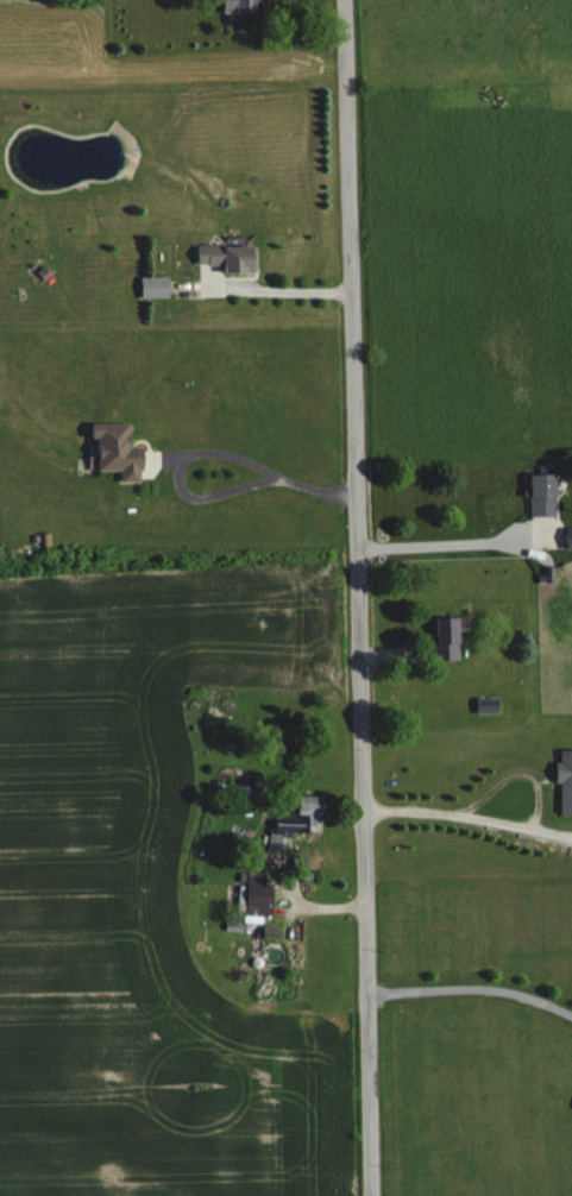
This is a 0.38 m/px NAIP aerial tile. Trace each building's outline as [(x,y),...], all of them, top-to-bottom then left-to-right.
[(222,11),(254,11),(254,0),(222,0),(222,11)] [(250,244),(197,244),(197,263),(223,262),(223,271),(254,271),(254,254),(250,254),(250,244)] [(140,296),(167,295),(167,274),(139,275),(140,296)] [(128,419),(91,420),(91,434),(97,434),(98,454),(93,454),(93,468),(120,467),(120,478),(141,478),(141,443),(128,443),(128,419)] [(529,513),(554,512),(554,470),(528,470),(529,513)] [(432,614),(433,657),(457,656),(456,613),(432,614)] [(558,746),(558,759),(554,759),(554,780),(558,780),(558,810),(571,810),(571,747),(558,746)] [(319,829),(319,792),(295,792),(295,811),(274,810),(274,826),(267,826),(267,847),(286,847),(286,829),(319,829)] [(264,870),(245,869),(243,911),(269,912),(270,884),(263,884),(264,870)] [(278,922),(262,922),(261,935),(277,935),(278,922)]
